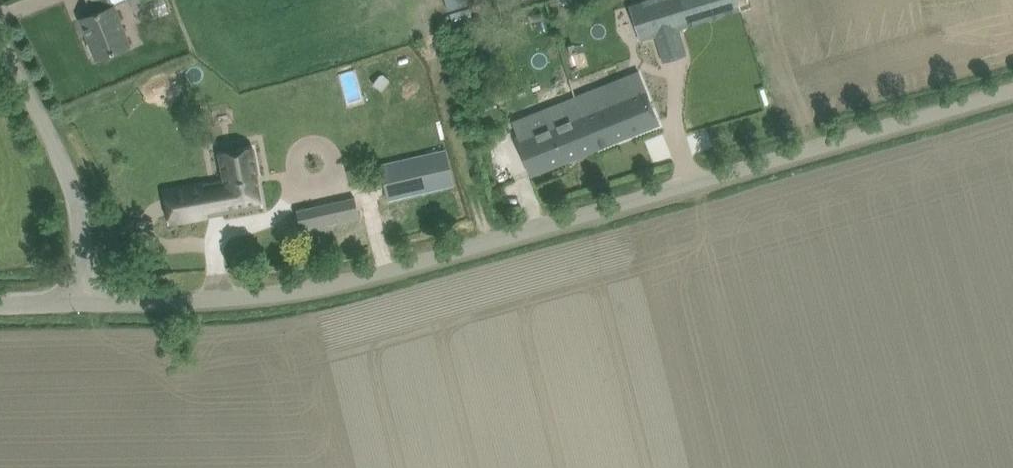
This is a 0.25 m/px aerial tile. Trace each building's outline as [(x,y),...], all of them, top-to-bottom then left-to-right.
[(96,12),(81,18),(89,39),(87,43),(91,52),(95,54),(97,58),(115,51),(131,45),(115,4),(111,6),(109,0),(92,0),(96,12)] [(630,5),(640,39),(741,8),(738,0),(644,0),(630,5)] [(582,17),(594,45),(621,34),(610,6),(582,17)] [(466,7),(448,12),(451,26),(470,20),(466,7)] [(599,86),(575,96),(595,148),(596,149),(660,123),(644,85),(605,101),(599,86)] [(547,125),(516,137),(531,174),(595,148),(575,96),(541,110),(547,125)] [(168,227),(257,207),(250,176),(253,175),(247,149),(213,157),(219,183),(161,196),(168,227)] [(445,149),(380,163),(388,200),(453,185),(445,149)] [(355,198),(296,210),(302,237),(329,232),(327,222),(359,215),(355,198)]
